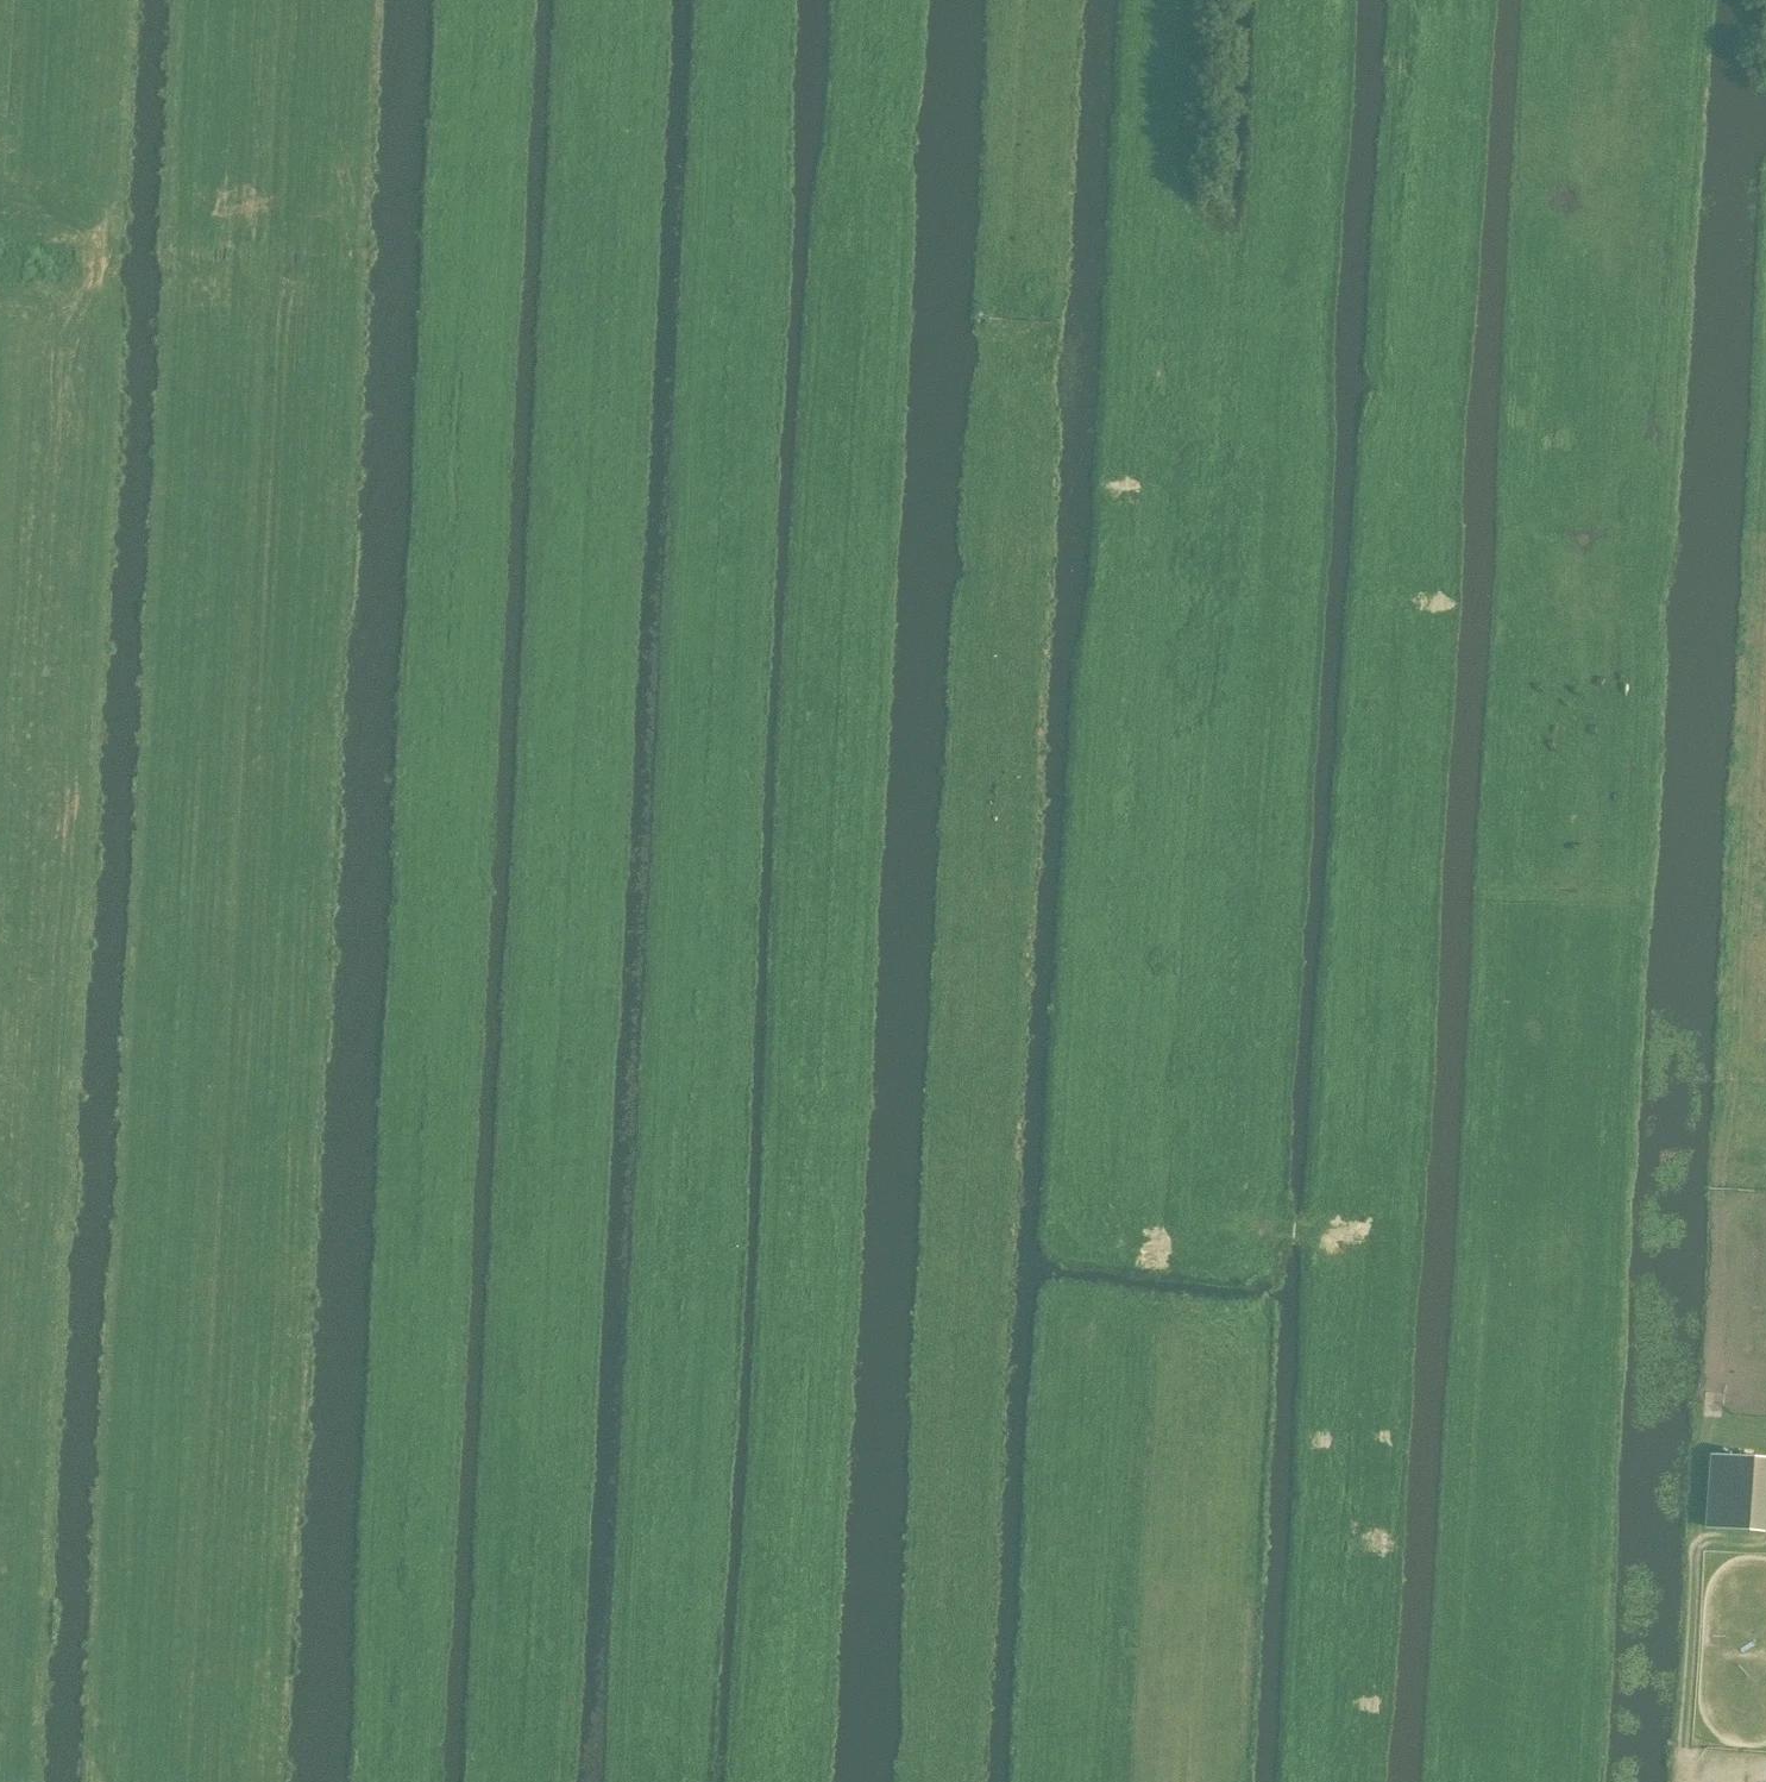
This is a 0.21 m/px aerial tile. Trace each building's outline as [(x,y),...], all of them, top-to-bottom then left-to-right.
[(1765,1528),(1765,1458),(1711,1455),(1706,1528),(1765,1532),(1765,1528)]
